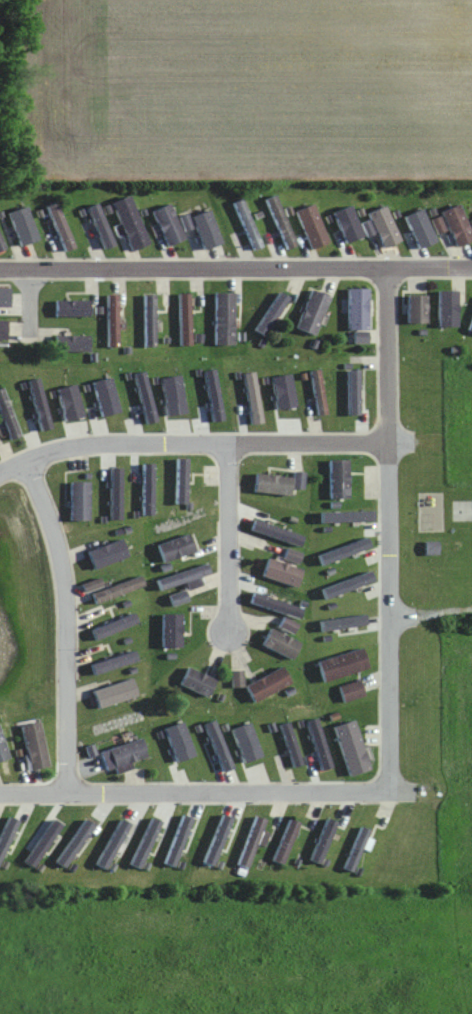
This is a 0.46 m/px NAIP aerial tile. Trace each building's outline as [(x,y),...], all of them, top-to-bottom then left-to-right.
[(132,251),(149,244),(129,196),(112,204),(132,251)] [(232,204),(255,250),(263,246),(240,200),(232,204)] [(47,207),(65,253),(74,249),(56,203),(47,207)] [(152,212),(167,247),(184,239),(170,204),(152,212)] [(328,242),(313,205),(296,212),(312,250),(328,242)] [(471,241),(471,237),(459,205),(442,213),(457,248),(471,241)] [(8,213),(21,247),(39,240),(27,206),(8,213)] [(343,243),(362,239),(353,206),(335,211),(343,243)] [(401,242),(385,207),(368,214),(384,249),(401,242)] [(434,239),(422,211),(405,217),(417,246),(434,239)] [(348,331),(354,331),(354,344),(368,344),(368,289),(348,289),(348,331)] [(329,298),(310,290),(296,329),(315,336),(329,298)] [(457,292),(439,292),(439,328),(457,328),(457,292)] [(233,346),(233,293),(214,293),(214,346),(233,346)] [(190,294),(179,294),(179,345),(190,345),(190,294)] [(118,347),(118,295),(107,296),(107,347),(118,347)] [(154,295),(143,295),(143,346),(154,346),(154,295)] [(408,325),(426,325),(426,296),(408,296),(408,325)] [(88,317),(88,301),(55,301),(55,317),(88,317)] [(88,352),(88,336),(55,336),(55,352),(88,352)] [(312,372),(315,416),(323,415),(321,371),(312,372)] [(3,389),(0,390),(0,413),(10,441),(19,438),(3,389)] [(329,461),(329,499),(348,499),(348,461),(329,461)] [(254,492),(290,496),(291,487),(301,488),(302,474),(294,473),(294,478),(255,474),(254,492)] [(71,521),(89,521),(89,483),(71,483),(71,521)] [(164,563),(195,551),(189,534),(157,546),(164,563)] [(93,570),(132,557),(126,539),(87,553),(93,570)] [(437,541),(425,541),(425,555),(437,555),(437,541)] [(301,555),(287,549),(283,558),(296,564),(301,555)] [(261,577),(296,587),(301,569),(267,559),(261,577)] [(200,585),(198,577),(209,575),(206,565),(157,578),(161,591),(185,584),(186,589),(200,585)] [(91,592),(93,602),(144,590),(141,580),(91,592)] [(172,606),(186,602),(184,591),(169,595),(172,606)] [(181,615),(162,615),(162,649),(181,649),(181,615)] [(293,633),(296,623),(282,619),(279,628),(293,633)] [(262,646),(291,660),(299,643),(269,629),(262,646)] [(367,670),(362,650),(317,661),(322,682),(367,670)] [(254,704),(290,684),(281,668),(245,688),(254,704)] [(207,699),(216,682),(188,669),(180,685),(207,699)] [(232,687),(241,687),(241,672),(232,672),(232,687)] [(99,710),(137,697),(131,679),(93,692),(99,710)] [(338,686),(341,702),(362,697),(359,681),(338,686)] [(334,725),(347,775),(368,770),(354,720),(334,725)] [(20,727),(29,770),(48,766),(39,723),(20,727)] [(280,725),(292,767),(301,765),(288,723),(280,725)] [(9,759),(0,733),(0,762),(9,759)] [(256,844),(262,847),(266,834),(261,832),(265,820),(254,816),(238,865),(248,869),(256,844)] [(282,865),(299,823),(289,819),(272,860),(282,865)] [(342,867),(351,871),(370,830),(361,826),(342,867)]
